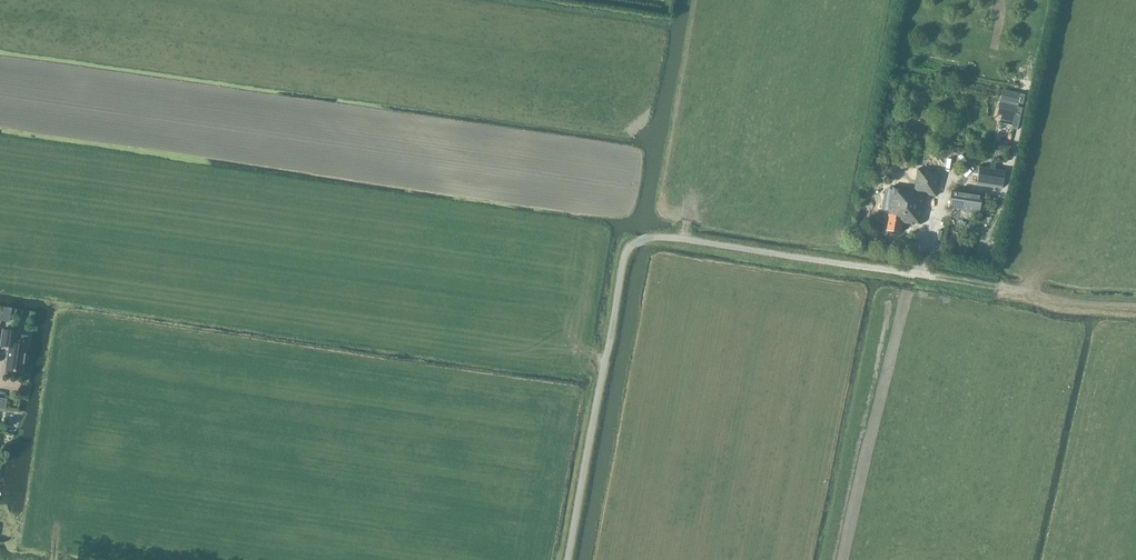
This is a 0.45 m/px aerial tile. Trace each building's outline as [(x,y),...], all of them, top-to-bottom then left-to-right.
[(1008,91),(1001,119),(1014,122),(1012,128),(1018,130),(1023,107),(1018,106),(1021,93),(1008,91)] [(995,154),(1004,156),(1006,147),(998,145),(995,154)] [(980,165),(977,184),(988,186),(1003,188),(1006,169),(996,167),(996,163),(991,162),(990,166),(980,165)] [(884,220),(883,230),(897,232),(899,222),(907,223),(908,222),(916,223),(919,206),(930,207),(935,171),(913,168),(910,189),(888,186),(883,220),(884,220)] [(953,190),(950,207),(980,211),(982,194),(953,190)] [(17,332),(3,330),(0,346),(9,347),(6,370),(22,372),(26,345),(15,344),(17,332)]
